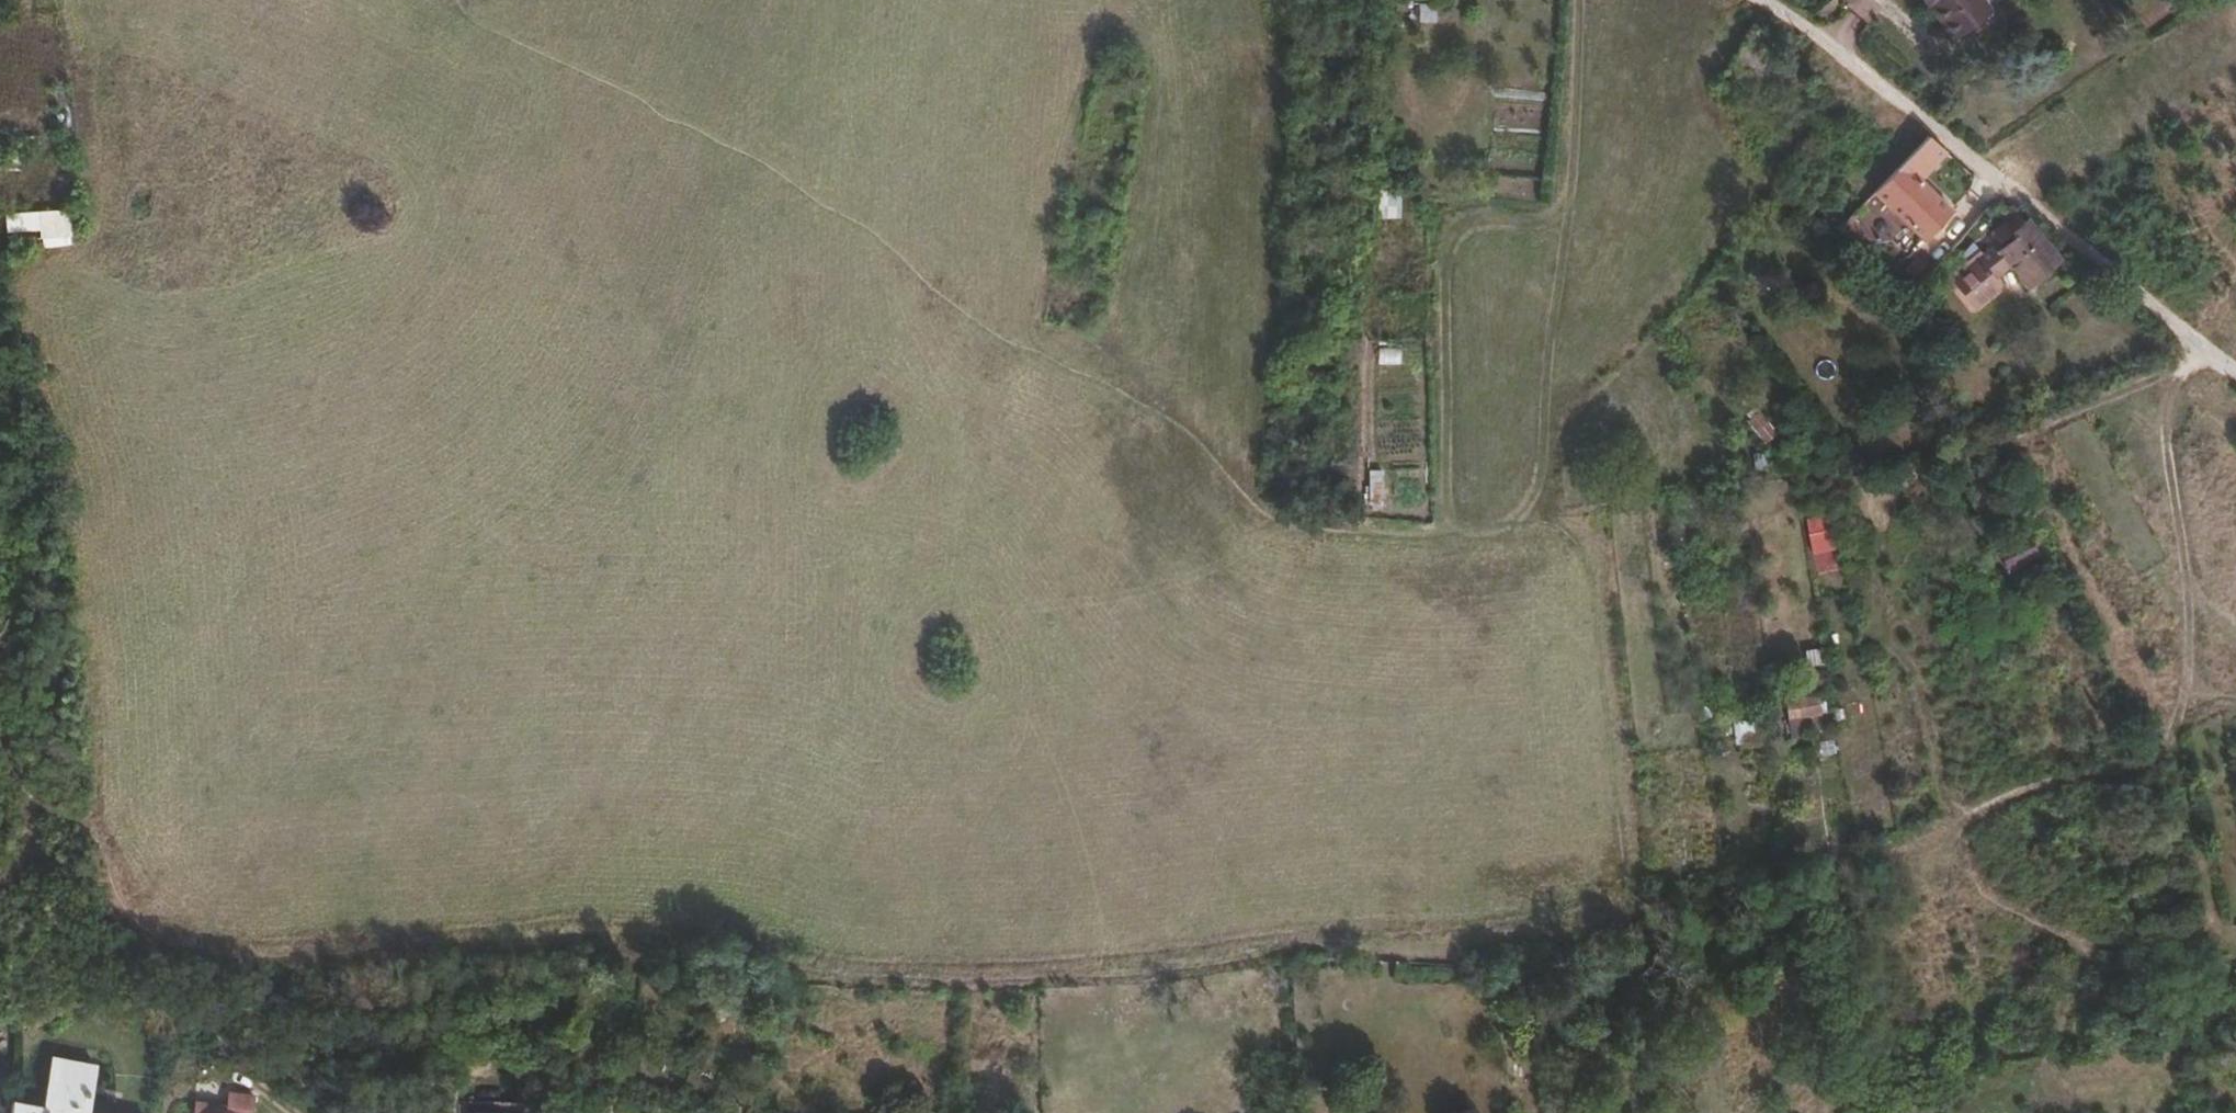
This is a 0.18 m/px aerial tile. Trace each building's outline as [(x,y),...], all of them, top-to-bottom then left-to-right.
[(1999,13),(1990,0),(1934,0),(1962,39),(1999,13)] [(1934,137),(1880,191),(1927,238),(1956,210),(1925,178),(1952,151),(1934,137)] [(5,214),(6,233),(42,232),(43,249),(72,248),(70,211),(5,214)] [(2024,238),(2036,228),(2031,221),(2029,223),(2021,214),(1997,233),(2003,241),(2015,233),(2021,240),(2024,238)] [(2024,238),(2021,240),(2005,253),(2002,249),(1961,281),(1981,306),(2006,288),(2000,280),(2016,267),(2013,262),(2032,248),(2024,238)] [(2059,256),(2027,281),(2034,288),(2065,263),(2059,256)] [(1804,525),(1810,557),(1834,552),(1828,521),(1804,525)] [(1997,552),(2005,575),(2037,563),(2030,541),(1997,552)] [(1784,700),(1786,722),(1819,718),(1817,696),(1784,700)] [(12,1112),(93,1112),(98,1066),(52,1059),(44,1111),(12,1106),(12,1112)] [(191,1094),(188,1110),(196,1111),(206,1112),(244,1112),(246,1092),(222,1088),(219,1099),(191,1094)]
